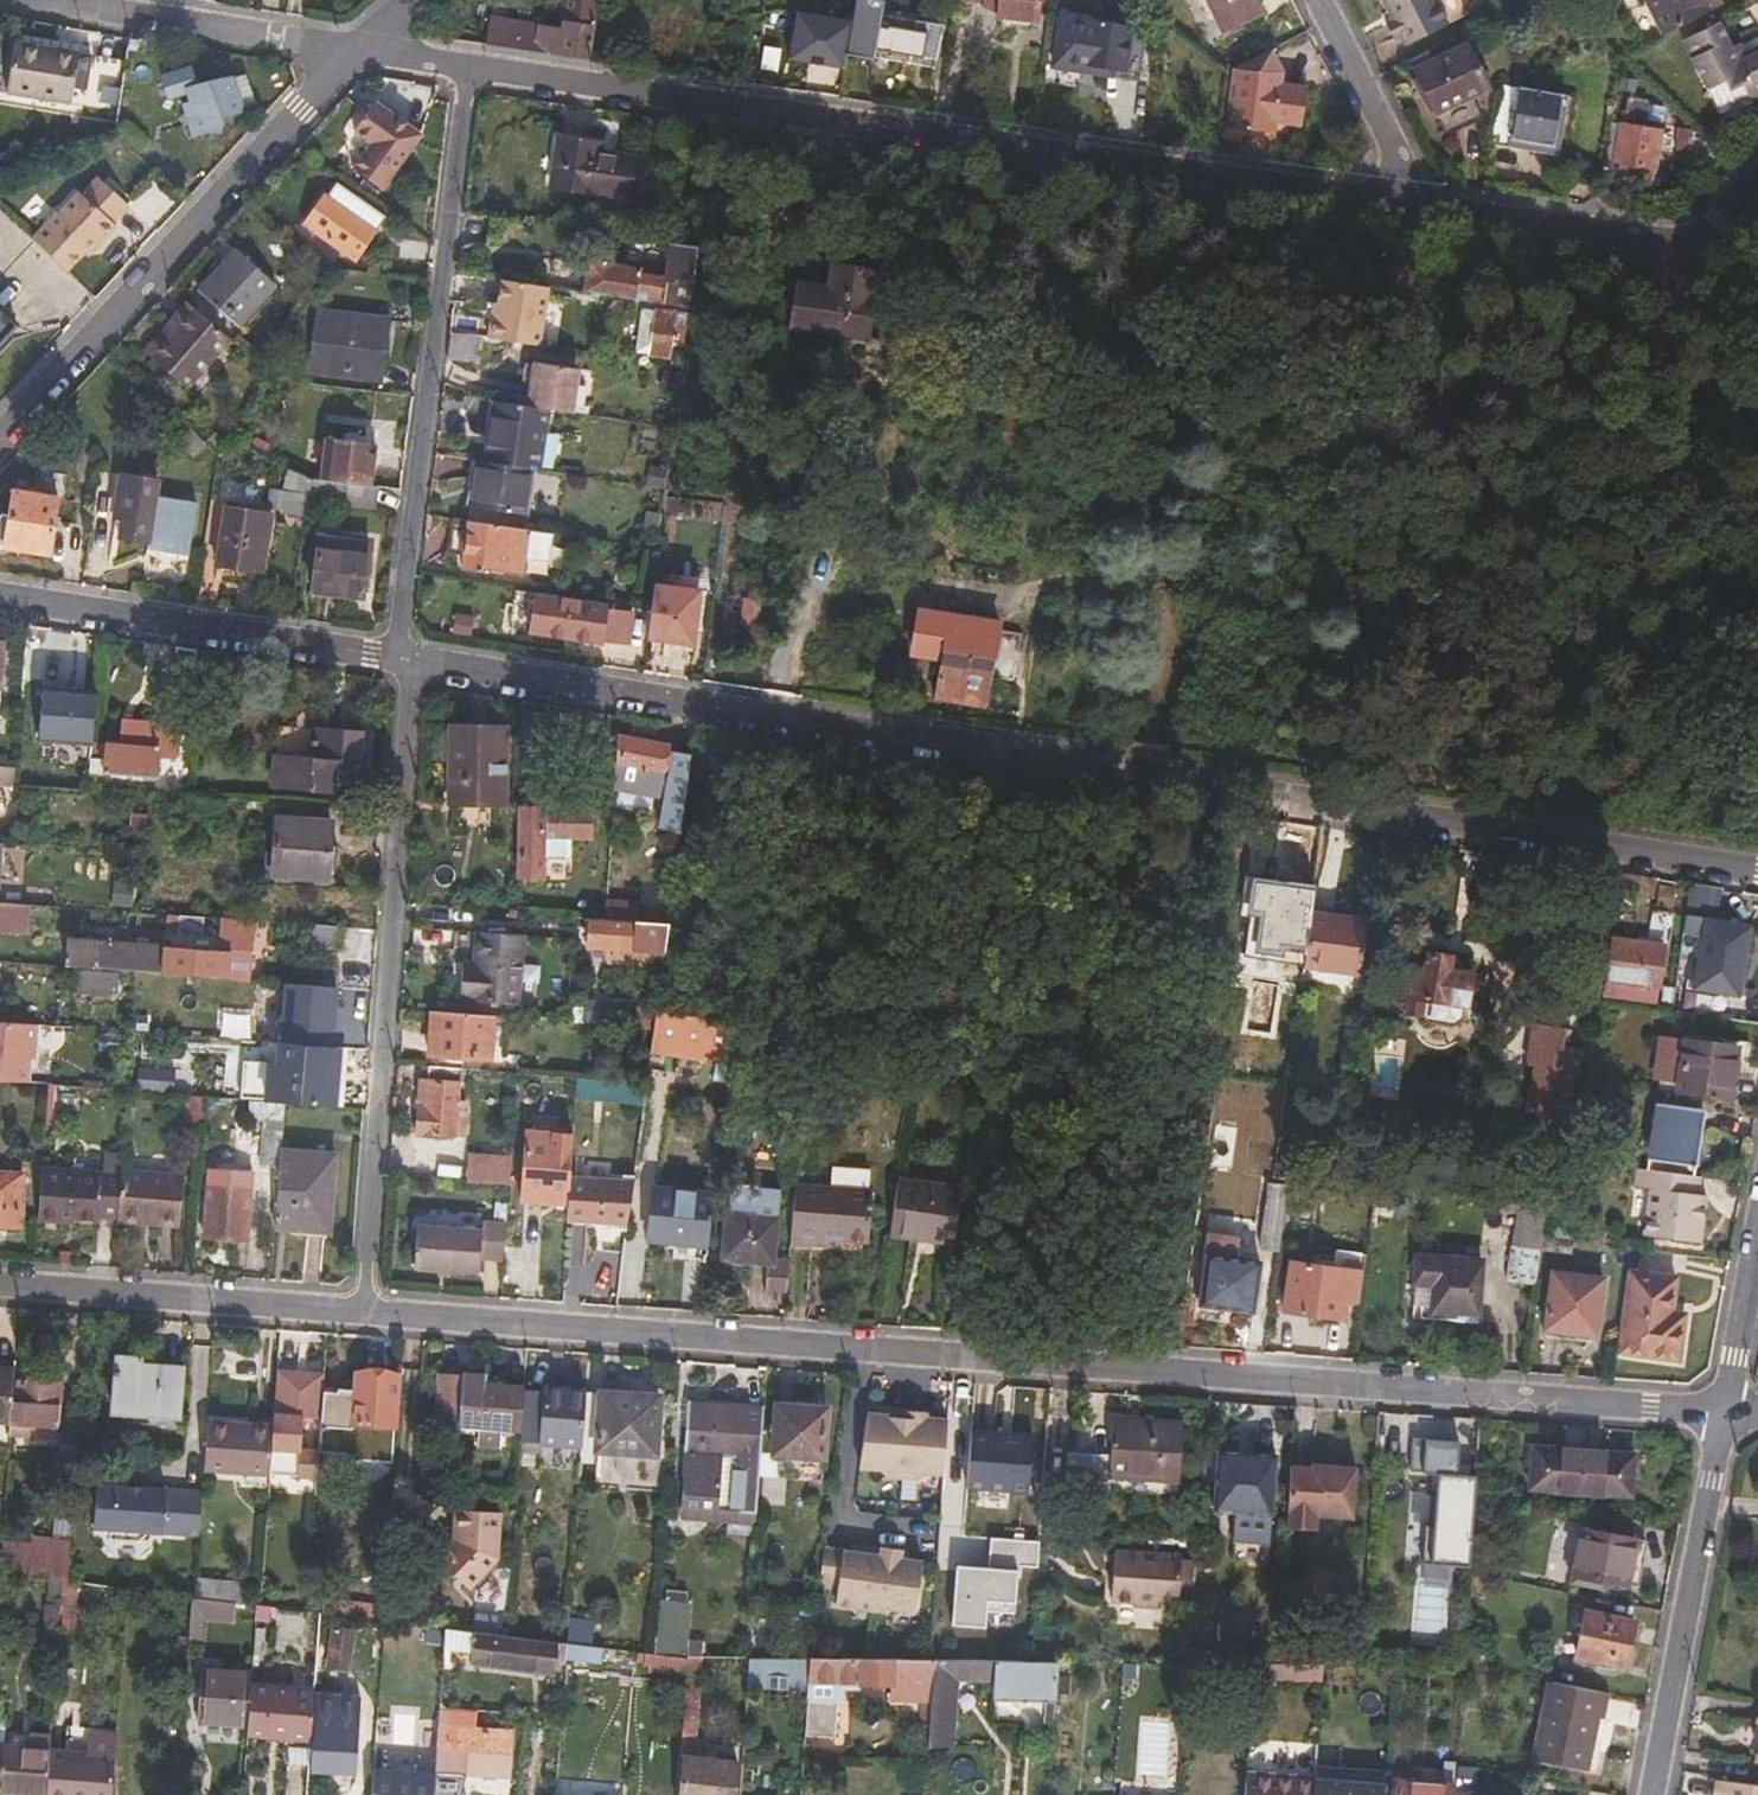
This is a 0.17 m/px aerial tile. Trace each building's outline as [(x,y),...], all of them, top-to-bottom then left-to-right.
[(588,58),(596,0),(565,0),(563,21),(489,11),(486,31),(533,38),(532,50),(588,58)] [(974,11),(991,14),(990,20),(1029,25),(1033,2),(1042,3),(1042,0),(976,0),(974,11)] [(1256,0),(1205,0),(1221,31),(1261,12),(1256,0)] [(1384,16),(1378,19),(1387,38),(1395,35),(1400,45),(1443,22),(1433,0),(1377,0),(1384,16)] [(1712,8),(1708,0),(1649,0),(1665,33),(1712,8)] [(1722,3),(1720,0),(1708,0),(1712,8),(1722,3)] [(1127,19),(1060,10),(1052,61),(1082,65),(1082,69),(1127,74),(1135,27),(1126,25),(1127,19)] [(911,29),(874,22),(870,47),(931,58),(935,33),(931,32),(932,22),(912,18),(911,29)] [(1734,46),(1721,21),(1686,39),(1712,86),(1715,84),(1729,76),(1734,86),(1751,78),(1757,89),(1757,91),(1757,50),(1749,54),(1741,59),(1734,46)] [(835,22),(782,22),(782,57),(835,57),(835,22)] [(1743,42),(1734,46),(1741,59),(1749,54),(1743,42)] [(13,43),(5,91),(69,101),(77,54),(13,43)] [(1229,65),(1226,89),(1229,89),(1224,131),(1247,134),(1249,125),(1268,127),(1294,131),(1297,103),(1273,99),(1277,68),(1266,46),(1229,65)] [(1414,73),(1418,80),(1423,90),(1433,110),(1446,136),(1477,121),(1467,99),(1485,90),(1464,46),(1414,73)] [(1729,76),(1715,84),(1726,106),(1757,89),(1751,78),(1734,86),(1729,76)] [(185,100),(188,109),(181,112),(180,115),(191,143),(203,138),(218,136),(221,130),(220,123),(237,113),(225,82),(189,92),(182,78),(158,87),(165,107),(185,100)] [(1423,90),(1418,80),(1412,82),(1417,92),(1423,90)] [(1559,93),(1501,84),(1487,142),(1550,152),(1559,93)] [(1423,90),(1417,92),(1427,113),(1433,110),(1423,90)] [(1559,93),(1550,152),(1561,153),(1570,95),(1559,93)] [(380,96),(358,127),(378,141),(356,173),(386,194),(430,131),(380,96)] [(1603,121),(1597,160),(1608,161),(1606,179),(1637,184),(1640,166),(1641,166),(1643,152),(1647,128),(1638,126),(1642,100),(1622,97),(1618,123),(1603,121)] [(1249,125),(1247,134),(1266,137),(1268,127),(1249,125)] [(1647,128),(1643,152),(1652,154),(1656,129),(1647,128)] [(596,141),(557,135),(549,182),(623,193),(629,154),(596,148),(596,141)] [(334,178),(325,190),(380,228),(388,216),(334,178)] [(31,239),(65,272),(82,254),(86,258),(101,242),(114,228),(110,225),(127,208),(97,179),(81,196),(78,194),(57,215),(55,214),(31,239)] [(380,228),(325,190),(303,221),(358,259),(380,228)] [(325,245),(311,236),(304,245),(325,259),(333,248),(327,243),(325,245)] [(690,304),(697,244),(672,240),(666,275),(641,271),(641,265),(589,257),(584,288),(690,304)] [(274,282),(234,246),(198,287),(236,322),(274,282)] [(361,272),(374,274),(376,260),(363,258),(361,272)] [(799,278),(793,323),(862,332),(866,333),(875,265),(870,264),(832,259),(829,282),(799,278)] [(552,287),(502,280),(494,340),(544,347),(552,287)] [(183,386),(227,333),(186,299),(166,323),(175,330),(151,359),(183,386)] [(382,315),(310,306),(303,367),(374,376),(382,315)] [(683,357),(689,313),(657,308),(651,350),(671,354),(670,363),(682,365),(683,357)] [(13,325),(0,313),(0,339),(13,325)] [(142,351),(151,359),(175,330),(166,323),(142,351)] [(482,337),(449,332),(446,356),(478,361),(482,337)] [(553,408),(571,410),(578,367),(535,360),(528,404),(553,408)] [(490,432),(486,460),(533,467),(545,469),(553,408),(528,404),(495,399),(487,398),(482,431),(490,432)] [(196,447),(204,438),(188,424),(180,433),(196,447)] [(370,445),(322,438),(317,474),(365,480),(370,445)] [(475,479),(472,505),(527,512),(533,467),(486,460),(478,459),(470,458),(467,478),(475,479)] [(270,510),(300,513),(301,497),(304,476),(285,466),(282,488),(262,487),(260,505),(270,506),(270,510)] [(157,476),(118,471),(114,499),(122,500),(116,532),(146,537),(144,550),(186,556),(195,500),(154,493),(157,476)] [(371,506),(374,485),(304,476),(301,497),(371,506)] [(13,489),(9,513),(0,511),(0,545),(47,552),(56,495),(13,489)] [(270,514),(226,507),(217,562),(262,569),(270,514)] [(546,551),(549,532),(454,517),(449,553),(462,555),(460,570),(479,573),(480,568),(519,574),(521,557),(528,559),(528,562),(543,565),(548,562),(549,554),(546,551)] [(365,543),(314,535),(306,592),(356,600),(365,543)] [(700,590),(656,584),(653,610),(650,637),(693,642),(700,590)] [(605,603),(532,592),(527,631),(599,642),(600,634),(627,638),(631,612),(604,608),(605,603)] [(480,616),(457,612),(455,627),(478,631),(480,616)] [(940,652),(933,696),(983,704),(995,632),(921,618),(916,647),(940,652)] [(91,747),(95,691),(41,687),(37,743),(91,747)] [(90,756),(89,768),(156,773),(158,753),(172,754),(175,721),(121,716),(118,738),(105,737),(103,757),(90,756)] [(444,801),(501,801),(502,724),(457,724),(445,724),(444,775),(444,801)] [(365,730),(313,725),(311,753),(277,750),(275,785),(360,792),(365,730)] [(671,742),(624,736),(616,787),(663,794),(671,742)] [(543,805),(516,805),(516,878),(543,877),(543,862),(553,862),(553,849),(543,849),(543,805)] [(331,818),(277,815),(274,869),(328,872),(331,818)] [(1693,911),(1720,914),(1724,885),(1696,882),(1693,911)] [(601,918),(652,922),(655,890),(635,888),(633,902),(603,900),(601,918)] [(1308,912),(1309,902),(1262,895),(1255,944),(1302,951),(1308,912)] [(0,899),(0,926),(27,928),(29,901),(0,899)] [(1655,984),(1661,944),(1664,944),(1670,911),(1650,907),(1644,942),(1609,937),(1603,975),(1655,984)] [(202,928),(203,914),(166,911),(166,926),(202,928)] [(1365,921),(1308,912),(1302,951),(1300,965),(1357,974),(1365,921)] [(663,951),(666,924),(652,922),(601,918),(591,917),(588,944),(663,951)] [(1747,925),(1701,917),(1691,988),(1736,994),(1747,925)] [(350,945),(352,925),(316,922),(314,942),(350,945)] [(459,992),(518,995),(523,933),(475,929),(467,928),(465,957),(461,956),(461,966),(459,992)] [(112,966),(134,968),(163,970),(164,944),(70,937),(67,963),(75,964),(112,966)] [(163,970),(221,974),(223,949),(164,944),(163,970)] [(1452,967),(1454,954),(1430,951),(1428,963),(1415,961),(1403,970),(1398,998),(1408,1009),(1424,1011),(1429,1019),(1454,1023),(1461,1019),(1463,1004),(1469,1004),(1473,971),(1463,969),(1452,967)] [(1465,956),(1454,954),(1452,967),(1463,969),(1465,956)] [(110,990),(112,966),(75,964),(73,987),(110,990)] [(1473,971),(1469,1004),(1486,1007),(1491,974),(1473,971)] [(333,1047),(337,990),(281,985),(277,1043),(333,1047)] [(588,1018),(617,1020),(618,999),(590,997),(588,1018)] [(655,1010),(656,1002),(642,1001),(640,1022),(654,1023),(655,1010)] [(460,1064),(489,1066),(490,1053),(492,1011),(431,1007),(429,1049),(461,1052),(460,1064)] [(732,1021),(655,1010),(654,1023),(650,1052),(727,1063),(732,1021)] [(34,1020),(0,1018),(0,1078),(26,1079),(28,1057),(32,1057),(34,1020)] [(1573,1118),(1580,1048),(1564,1046),(1567,1024),(1530,1020),(1526,1061),(1532,1062),(1526,1113),(1573,1118)] [(1677,1093),(1731,1100),(1737,1046),(1664,1036),(1659,1077),(1661,1078),(1678,1079),(1677,1093)] [(271,1048),(244,1046),(241,1092),(293,1095),(295,1058),(270,1056),(271,1048)] [(460,1064),(422,1061),(417,1130),(463,1133),(465,1113),(457,1112),(460,1064)] [(644,1098),(646,1078),(578,1073),(576,1093),(644,1098)] [(1661,1078),(1659,1090),(1677,1093),(1678,1079),(1661,1078)] [(206,1092),(190,1091),(189,1098),(188,1118),(204,1119),(206,1092)] [(276,1143),(279,1097),(247,1095),(242,1095),(241,1112),(257,1113),(255,1159),(274,1160),(276,1143)] [(188,1118),(189,1098),(177,1097),(176,1117),(188,1118)] [(1656,1103),(1647,1168),(1694,1175),(1695,1166),(1702,1164),(1704,1146),(1698,1141),(1702,1110),(1656,1103)] [(1221,1123),(1214,1169),(1229,1170),(1236,1126),(1221,1123)] [(569,1199),(571,1173),(574,1129),(530,1127),(524,1196),(569,1199)] [(274,1160),(270,1222),(325,1225),(332,1147),(276,1143),(274,1160)] [(484,1158),(482,1179),(512,1182),(514,1161),(484,1158)] [(121,1166),(121,1162),(107,1161),(106,1168),(44,1163),(40,1215),(67,1216),(67,1211),(81,1212),(104,1213),(104,1209),(118,1210),(121,1166)] [(184,1170),(121,1166),(118,1210),(118,1212),(159,1215),(159,1219),(181,1221),(184,1170)] [(1647,1168),(1636,1167),(1635,1184),(1649,1186),(1643,1232),(1699,1239),(1706,1193),(1696,1192),(1698,1175),(1694,1175),(1647,1168)] [(223,1178),(210,1177),(207,1225),(250,1229),(254,1181),(251,1181),(251,1170),(224,1168),(223,1178)] [(0,1172),(0,1224),(22,1226),(26,1173),(0,1172)] [(569,1199),(567,1215),(614,1218),(614,1225),(627,1226),(633,1178),(571,1173),(569,1199)] [(1271,1174),(1267,1173),(1266,1179),(1286,1182),(1287,1175),(1271,1174)] [(952,1240),(960,1186),(896,1177),(889,1231),(952,1240)] [(670,1232),(669,1241),(708,1245),(709,1236),(714,1184),(656,1178),(650,1230),(670,1232)] [(781,1183),(731,1178),(723,1250),(767,1255),(765,1285),(786,1287),(789,1251),(776,1250),(781,1183)] [(1257,1244),(1277,1247),(1286,1182),(1266,1179),(1257,1244)] [(869,1190),(794,1183),(790,1237),(809,1238),(825,1240),(826,1232),(865,1234),(869,1190)] [(1509,1244),(1538,1249),(1540,1235),(1546,1195),(1470,1189),(1413,1185),(1413,1191),(1487,1198),(1486,1209),(1515,1212),(1509,1244)] [(482,1251),(507,1254),(510,1216),(485,1214),(485,1223),(419,1218),(417,1259),(481,1265),(482,1251)] [(1235,1237),(1204,1232),(1194,1300),(1249,1308),(1257,1260),(1232,1256),(1235,1237)] [(809,1238),(790,1237),(789,1243),(808,1245),(809,1238)] [(1365,1264),(1366,1250),(1336,1247),(1335,1261),(1365,1264)] [(1480,1260),(1416,1255),(1411,1316),(1475,1321),(1480,1260)] [(1345,1269),(1289,1260),(1281,1308),(1338,1316),(1345,1269)] [(1627,1267),(1613,1350),(1677,1359),(1683,1313),(1671,1311),(1677,1276),(1627,1267)] [(1601,1278),(1551,1270),(1542,1333),(1591,1341),(1601,1278)] [(141,1356),(119,1354),(115,1403),(181,1408),(183,1365),(140,1362),(141,1356)] [(14,1366),(0,1365),(0,1424),(9,1425),(9,1416),(12,1388),(14,1366)] [(520,1423),(523,1380),(482,1377),(482,1368),(462,1367),(443,1365),(440,1418),(459,1419),(479,1420),(478,1431),(478,1439),(500,1441),(500,1433),(501,1421),(520,1423)] [(391,1457),(393,1422),(397,1369),(358,1366),(357,1385),(338,1384),(338,1387),(321,1386),(317,1447),(343,1449),(348,1454),(391,1457)] [(17,1389),(12,1388),(9,1416),(25,1417),(25,1430),(57,1432),(61,1380),(19,1376),(17,1389)] [(580,1440),(584,1387),(543,1384),(539,1436),(580,1440)] [(658,1392),(584,1386),(584,1387),(580,1440),(579,1455),(594,1456),(595,1449),(654,1453),(658,1392)] [(757,1503),(763,1401),(687,1395),(682,1465),(686,1465),(684,1498),(757,1503)] [(828,1400),(778,1396),(774,1447),(824,1450),(828,1400)] [(972,1431),(948,1429),(946,1464),(970,1466),(972,1456),(1029,1460),(1033,1406),(974,1402),(972,1431)] [(1069,1447),(1067,1483),(1109,1486),(1110,1473),(1178,1477),(1181,1418),(1114,1413),(1111,1450),(1069,1447)] [(1417,1435),(1433,1435),(1434,1413),(1418,1413),(1417,1435)] [(268,1470),(272,1421),(206,1416),(206,1424),(203,1465),(268,1470)] [(479,1420),(459,1419),(458,1429),(478,1431),(479,1420)] [(519,1433),(520,1423),(501,1421),(500,1433),(519,1433)] [(1461,1438),(1413,1436),(1412,1468),(1459,1470),(1461,1438)] [(1275,1447),(1217,1443),(1213,1502),(1271,1507),(1275,1447)] [(1634,1454),(1534,1445),(1530,1487),(1630,1495),(1634,1454)] [(1321,1516),(1359,1517),(1361,1462),(1291,1459),(1288,1526),(1320,1527),(1321,1516)] [(1449,1474),(1387,1469),(1383,1519),(1446,1524),(1449,1474)] [(201,1488),(96,1480),(92,1524),(109,1525),(108,1534),(137,1537),(148,1528),(198,1531),(201,1488)] [(1455,1545),(1471,1546),(1474,1505),(1474,1498),(1457,1497),(1455,1545)] [(683,1507),(757,1513),(757,1503),(684,1498),(683,1507)] [(923,1514),(943,1516),(944,1503),(924,1502),(923,1514)] [(496,1508),(455,1505),(453,1525),(455,1526),(455,1535),(434,1558),(465,1585),(493,1552),(496,1508)] [(923,1514),(920,1560),(941,1561),(943,1516),(923,1514)] [(1614,1580),(1628,1583),(1637,1540),(1583,1527),(1571,1580),(1611,1589),(1614,1580)] [(989,1563),(1040,1565),(1041,1538),(991,1535),(989,1563)] [(70,1538),(50,1536),(49,1542),(0,1537),(0,1569),(67,1576),(70,1538)] [(1637,1540),(1628,1583),(1637,1585),(1647,1542),(1637,1540)] [(1180,1548),(1114,1546),(1112,1599),(1137,1599),(1137,1603),(1160,1603),(1161,1596),(1179,1596),(1180,1548)] [(954,1624),(1016,1627),(1019,1565),(956,1563),(954,1624)] [(195,1592),(241,1598),(243,1579),(198,1574),(195,1592)] [(385,1615),(386,1603),(325,1595),(325,1608),(385,1615)] [(236,1621),(237,1600),(197,1597),(196,1619),(236,1621)] [(924,1620),(938,1621),(939,1598),(926,1598),(924,1620)] [(1635,1621),(1584,1611),(1575,1653),(1625,1663),(1635,1621)] [(564,1653),(565,1637),(504,1629),(445,1622),(444,1642),(469,1645),(468,1654),(548,1664),(550,1654),(564,1656),(564,1653)] [(355,1629),(335,1627),(332,1664),(351,1666),(355,1629)] [(660,1649),(683,1652),(684,1637),(662,1634),(660,1649)] [(599,1658),(601,1641),(598,1641),(565,1637),(564,1653),(599,1658)] [(613,1653),(637,1656),(638,1646),(614,1643),(613,1653)] [(689,1672),(691,1653),(683,1652),(660,1649),(657,1649),(638,1646),(637,1656),(651,1658),(650,1667),(689,1672)] [(702,1753),(711,1653),(691,1653),(689,1672),(683,1751),(687,1752),(702,1753)] [(812,1690),(813,1679),(815,1655),(798,1655),(752,1654),(750,1682),(789,1685),(789,1688),(812,1690)] [(930,1682),(934,1682),(936,1657),(911,1656),(906,1656),(815,1655),(813,1679),(915,1682),(915,1685),(929,1685),(930,1682)] [(1054,1658),(1039,1658),(1028,1658),(936,1657),(934,1682),(930,1743),(955,1744),(960,1677),(1005,1679),(1004,1698),(1052,1699),(1054,1658)] [(1321,1676),(1322,1661),(1275,1661),(1259,1661),(1253,1661),(1252,1675),(1321,1676)] [(252,1668),(202,1665),(198,1717),(248,1720),(252,1668)] [(317,1692),(318,1679),(296,1677),(295,1684),(254,1680),(251,1728),(270,1729),(314,1733),(317,1692)] [(1597,1687),(1552,1679),(1537,1753),(1584,1762),(1593,1714),(1597,1687)] [(1597,1687),(1593,1714),(1603,1715),(1608,1689),(1597,1687)] [(351,1695),(317,1692),(314,1733),(313,1741),(360,1744),(362,1709),(351,1708),(351,1695)] [(843,1696),(812,1693),(809,1729),(840,1732),(843,1696)] [(478,1707),(440,1703),(439,1722),(437,1743),(436,1760),(446,1761),(446,1764),(510,1769),(513,1727),(477,1723),(478,1707)] [(120,1724),(71,1720),(69,1745),(90,1747),(92,1728),(119,1730),(120,1724)] [(33,1742),(34,1728),(11,1726),(9,1740),(33,1742)] [(54,1729),(34,1728),(33,1742),(9,1740),(5,1740),(6,1737),(0,1736),(0,1780),(2,1781),(2,1784),(49,1788),(53,1744),(54,1729)] [(118,1749),(119,1730),(92,1728),(90,1747),(69,1745),(53,1744),(49,1788),(49,1794),(73,1794),(92,1794),(115,1794),(118,1749)] [(269,1740),(313,1743),(313,1741),(314,1733),(270,1729),(269,1740)] [(436,1764),(427,1763),(427,1752),(415,1750),(415,1738),(392,1737),(391,1761),(376,1760),(373,1794),(434,1794),(436,1764)] [(702,1753),(687,1752),(683,1794),(700,1794),(735,1794),(738,1757),(702,1753)] [(1456,1760),(1454,1784),(1453,1794),(1482,1794),(1476,1794),(1478,1765),(1456,1760)] [(1386,1774),(1387,1766),(1315,1761),(1315,1769),(1386,1774)] [(1386,1774),(1315,1769),(1314,1775),(1313,1794),(1385,1794),(1386,1774)] [(1314,1775),(1245,1771),(1243,1794),(1313,1794),(1314,1775)] [(1454,1784),(1398,1779),(1397,1794),(1453,1794),(1454,1784)] [(1715,1780),(1713,1794),(1757,1794),(1757,1787),(1715,1780)] [(49,1788),(2,1784),(1,1793),(21,1794),(49,1794),(49,1788)]
